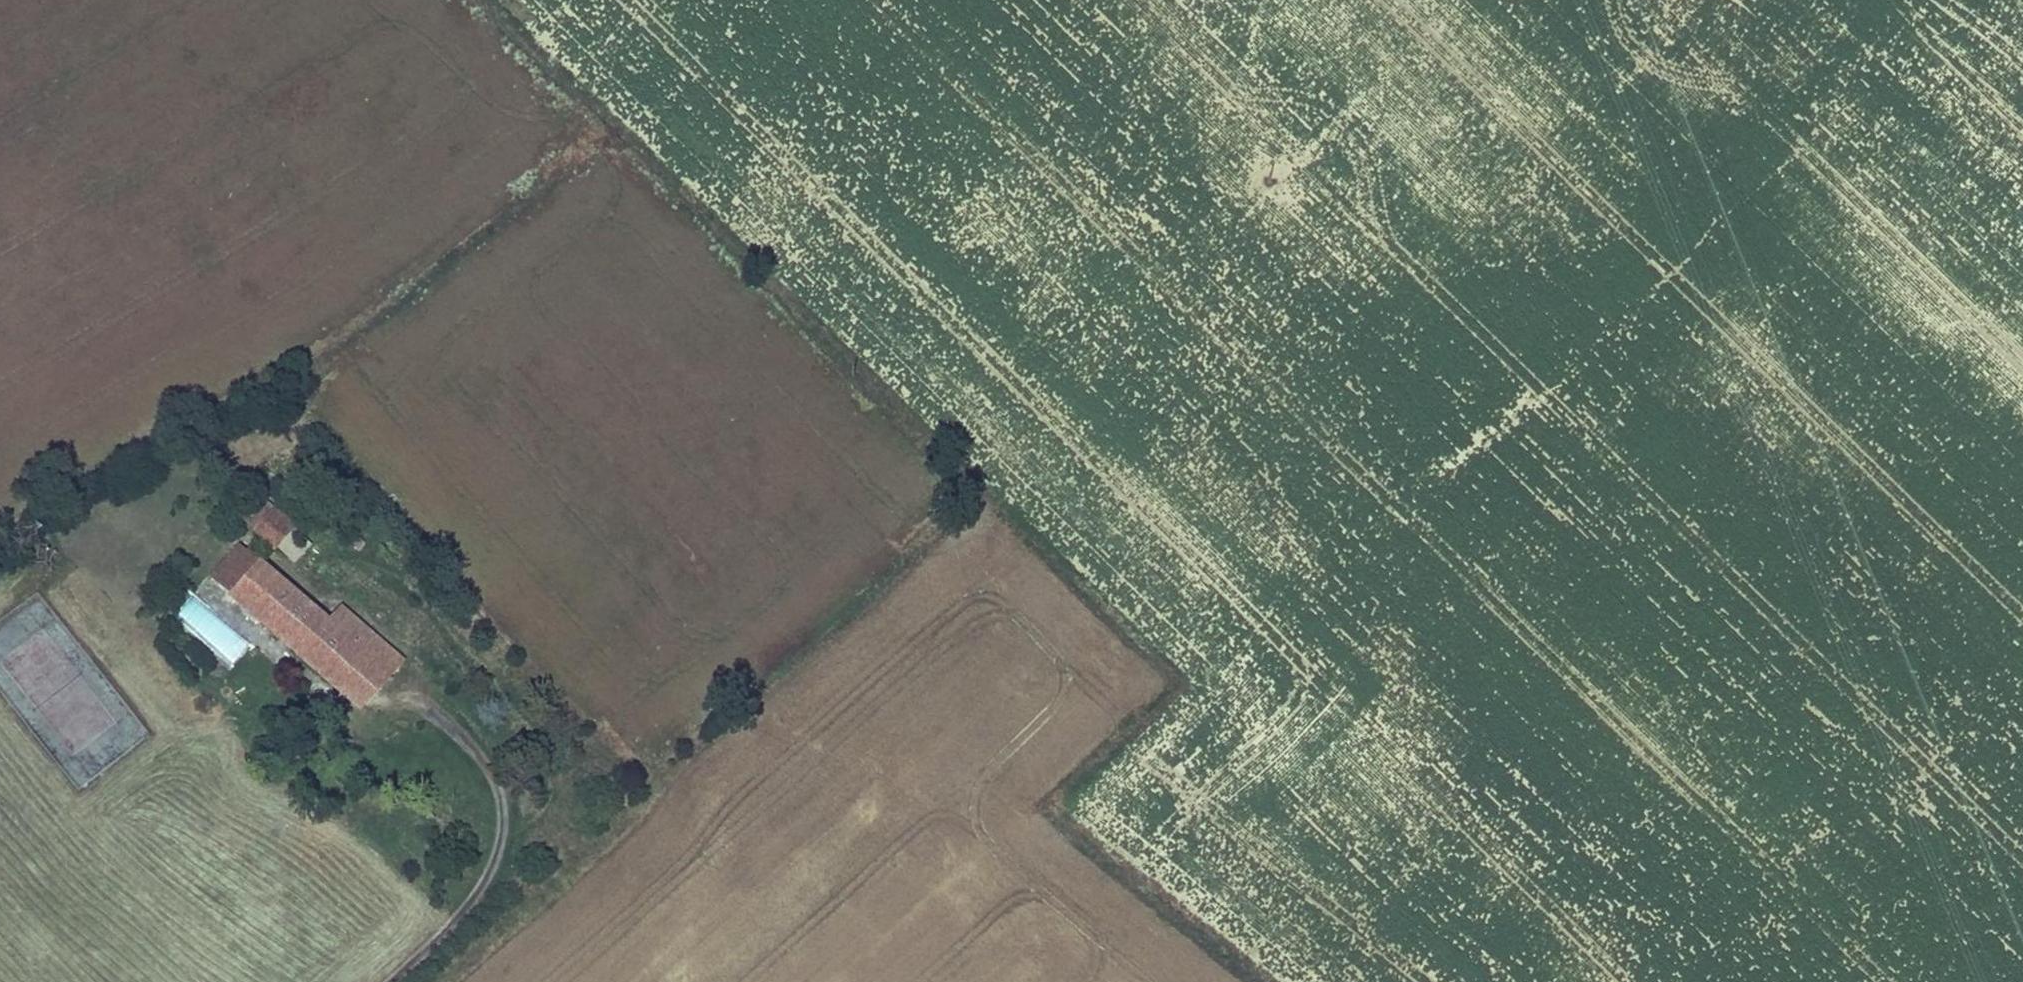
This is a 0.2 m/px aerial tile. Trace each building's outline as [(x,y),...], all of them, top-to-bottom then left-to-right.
[(295,525),(268,500),(248,520),(276,545),(295,525)] [(226,595),(266,629),(278,615),(323,653),(311,667),(341,692),(373,654),(395,673),(410,655),(345,600),(331,616),(261,557),(259,559),(238,541),(209,575),(229,592),(226,595)] [(190,595),(170,620),(232,667),(251,642),(190,595)] [(278,615),(266,629),(311,667),(323,653),(278,615)] [(373,654),(341,692),(363,710),(395,673),(373,654)]
